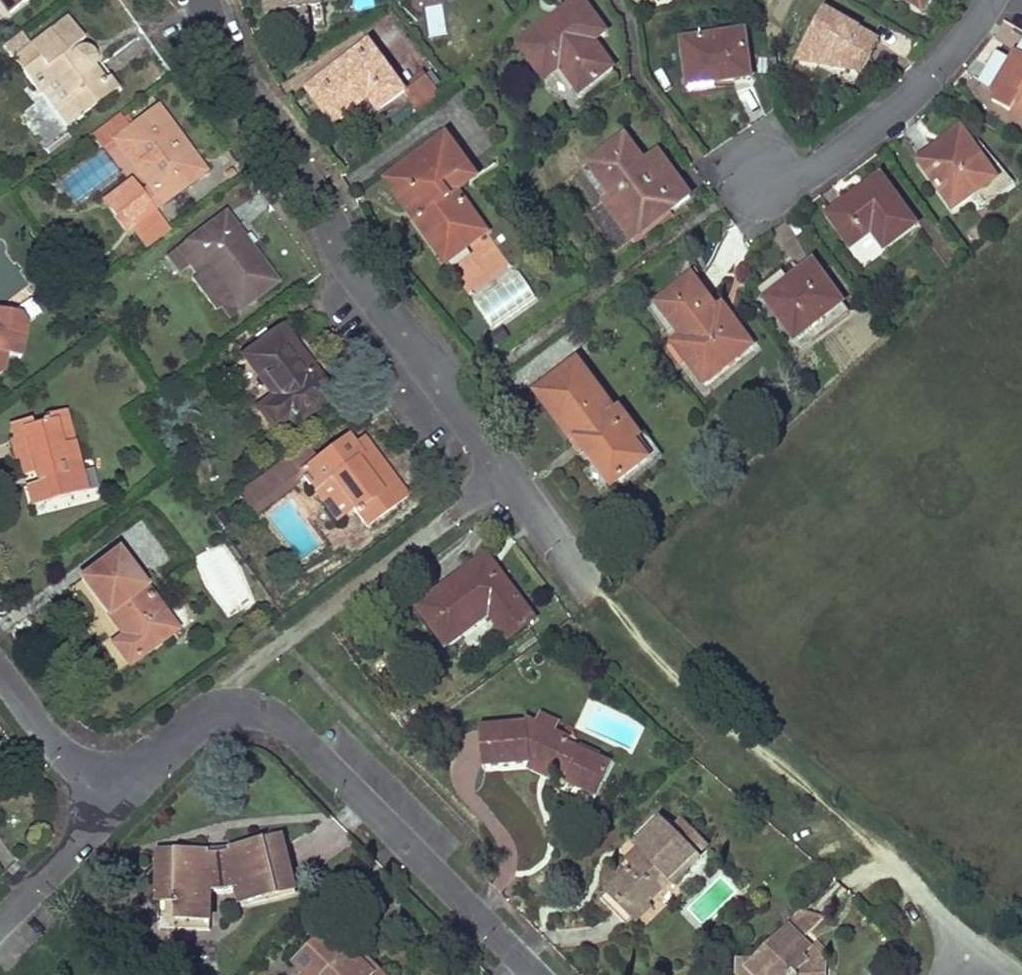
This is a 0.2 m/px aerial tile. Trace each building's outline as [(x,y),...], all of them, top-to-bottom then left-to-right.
[(27,0),(0,0),(0,6),(7,15),(27,0)] [(263,16),(265,29),(284,26),(285,34),(304,31),(301,10),(317,8),(315,0),(261,0),(263,16)] [(330,0),(315,0),(317,8),(331,6),(330,0)] [(605,32),(582,0),(563,15),(521,46),(545,78),(561,66),(579,92),(612,68),(593,42),(605,32)] [(923,12),(930,0),(904,0),(923,12)] [(441,2),(423,6),(430,36),(447,33),(441,2)] [(870,64),(882,44),(827,12),(801,56),(819,67),(827,54),(863,75),(870,64)] [(67,21),(13,61),(36,94),(40,91),(65,128),(73,122),(114,92),(105,81),(100,84),(90,69),(91,65),(91,60),(89,56),(86,53),(77,51),(73,46),(81,40),(67,21)] [(266,36),(285,34),(284,26),(265,29),(266,36)] [(750,80),(743,35),(684,42),(688,78),(716,74),(717,84),(734,82),(750,80)] [(403,92),(369,45),(309,91),(323,111),(334,125),(350,114),(347,110),(366,96),(378,112),(403,92)] [(1018,53),(1012,63),(1021,69),(1021,56),(1018,53)] [(1012,63),(1006,75),(1009,76),(1016,81),(1021,71),(1021,69),(1012,63)] [(1016,81),(1009,76),(1003,87),(994,102),(1011,112),(1016,102),(1021,105),(1021,71),(1016,81)] [(717,84),(716,74),(688,78),(689,87),(717,84)] [(151,210),(200,173),(182,149),(154,110),(112,140),(147,188),(139,195),(134,189),(107,209),(124,230),(128,226),(151,210)] [(967,139),(961,131),(944,144),(950,152),(967,139)] [(60,136),(38,152),(41,155),(63,139),(60,136)] [(468,166),(448,138),(393,177),(415,207),(420,203),(426,212),(416,219),(439,251),(458,237),(466,249),(487,234),(457,192),(450,197),(441,186),(468,166)] [(644,165),(624,138),(589,164),(611,195),(640,233),(690,197),(677,179),(660,154),(644,165)] [(950,152),(944,144),(935,151),(920,162),(955,209),(977,192),(973,186),(991,172),(967,139),(950,152)] [(477,178),(468,166),(441,186),(450,197),(457,192),(477,178)] [(996,178),(991,172),(973,186),(977,192),(996,178)] [(415,207),(393,177),(388,181),(416,219),(426,212),(420,203),(415,207)] [(887,250),(917,228),(882,179),(867,191),(870,195),(854,206),(851,202),(845,206),(829,217),(853,250),(875,234),(887,250)] [(134,189),(129,181),(103,202),(107,209),(134,189)] [(870,195),(867,191),(851,202),(854,206),(870,195)] [(640,233),(611,195),(602,201),(630,240),(640,233)] [(157,219),(151,210),(128,226),(135,234),(157,219)] [(233,312),(272,283),(251,254),(223,215),(184,244),(233,312)] [(466,249),(458,237),(439,251),(447,262),(466,249)] [(863,267),(880,255),(869,240),(852,252),(863,267)] [(233,312),(184,244),(166,257),(176,271),(185,264),(225,318),(233,312)] [(794,338),(843,304),(815,264),(789,283),(781,273),(759,289),(794,338)] [(704,293),(693,278),(659,303),(683,337),(695,353),(687,359),(704,383),(738,357),(736,354),(750,344),(729,315),(723,320),(704,293)] [(849,312),(843,304),(794,338),(800,348),(849,312)] [(1,372),(3,356),(20,359),(25,324),(18,315),(0,313),(0,373),(1,372)] [(288,343),(279,331),(271,338),(279,349),(288,343)] [(695,353),(683,337),(675,343),(687,359),(695,353)] [(279,349),(271,338),(242,360),(264,389),(268,385),(276,396),(256,410),(271,431),(291,416),(296,424),(329,399),(309,372),(288,343),(279,349)] [(613,413),(577,364),(536,395),(560,428),(572,444),(577,440),(612,487),(652,458),(617,410),(613,413)] [(48,502),(83,494),(61,412),(44,417),(45,424),(30,428),(29,422),(11,427),(14,440),(10,441),(15,459),(20,458),(24,475),(41,471),(48,502)] [(352,447),(347,438),(322,456),(310,439),(287,456),(237,494),(245,505),(249,501),(248,499),(255,494),(261,501),(293,478),(297,483),(302,480),(307,487),(309,485),(314,491),(329,480),(350,509),(364,529),(404,499),(377,461),(368,468),(352,447)] [(377,461),(361,440),(352,447),(368,468),(377,461)] [(253,516),(297,483),(293,478),(261,501),(255,494),(248,499),(249,501),(245,505),(253,516)] [(350,509),(329,480),(314,491),(335,521),(350,509)] [(161,615),(117,554),(81,580),(113,624),(122,637),(113,645),(128,665),(160,640),(149,625),(161,615)] [(515,592),(489,557),(421,607),(446,641),(493,607),(515,636),(536,620),(515,592)] [(493,607),(446,641),(451,648),(493,617),(509,641),(515,636),(493,607)] [(174,630),(161,615),(149,625),(160,640),(174,630)] [(561,722),(544,713),(540,721),(557,730),(561,722)] [(529,722),(481,726),(486,768),(531,763),(544,769),(546,765),(569,776),(573,768),(587,775),(580,788),(598,796),(613,762),(569,742),(571,737),(557,730),(540,721),(529,716),(529,722)] [(587,775),(573,768),(569,776),(566,782),(580,788),(587,775)] [(671,830),(662,820),(637,846),(640,848),(646,855),(635,866),(610,892),(634,916),(671,879),(675,882),(700,858),(695,854),(671,830)] [(706,845),(681,820),(671,830),(695,854),(706,845)] [(243,901),(296,888),(288,856),(284,838),(231,849),(231,852),(219,854),(211,854),(211,849),(160,848),(157,910),(174,910),(174,928),(206,930),(209,892),(225,893),(240,888),(243,901)] [(646,855),(640,848),(628,859),(635,866),(646,855)] [(634,916),(610,892),(604,898),(615,909),(628,923),(634,916)] [(804,912),(790,925),(804,938),(825,918),(804,912)] [(332,924),(294,961),(307,974),(305,974),(384,974),(380,971),(376,974),(352,951),(355,948),(345,937),(332,924)] [(790,925),(742,972),(745,974),(827,974),(827,950),(819,942),(808,953),(799,944),(804,938),(790,925)] [(380,971),(355,948),(352,951),(376,974),(380,971)]
